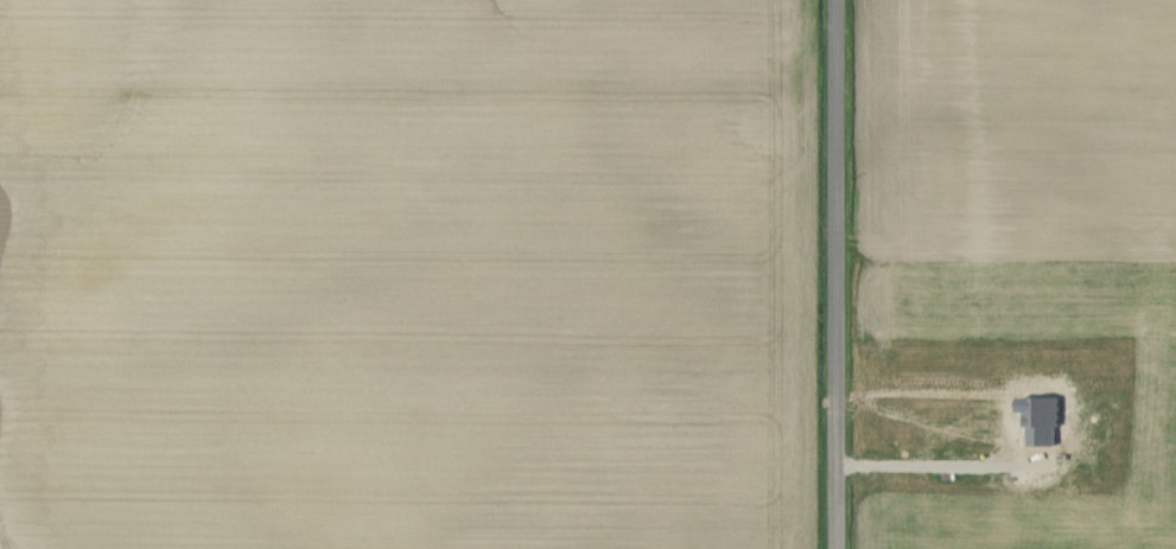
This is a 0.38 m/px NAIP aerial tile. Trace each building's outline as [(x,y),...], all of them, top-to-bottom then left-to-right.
[(1060,396),(1021,395),(1021,411),(1030,411),(1029,445),(1058,445),(1060,396)]
